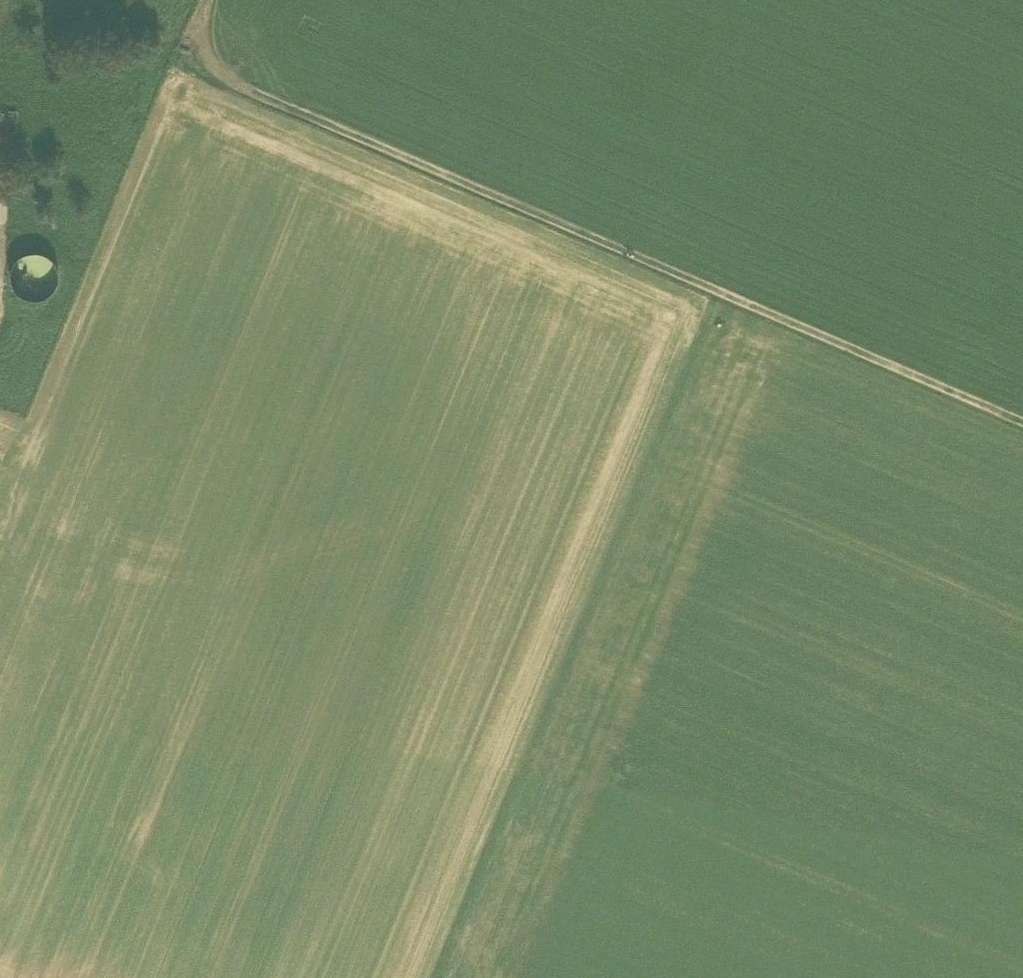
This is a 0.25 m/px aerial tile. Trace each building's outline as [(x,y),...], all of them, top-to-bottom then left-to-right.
[(38,296),(43,295),(48,293),(52,289),(55,285),(57,281),(59,276),(59,270),(58,265),(56,260),(53,256),(49,253),(44,250),(39,249),(34,248),(29,249),(24,251),(20,253),(16,257),(13,262),(11,266),(11,272),(11,277),(13,282),(15,286),(19,290),(23,293),(28,295),(33,296),(38,296)]
